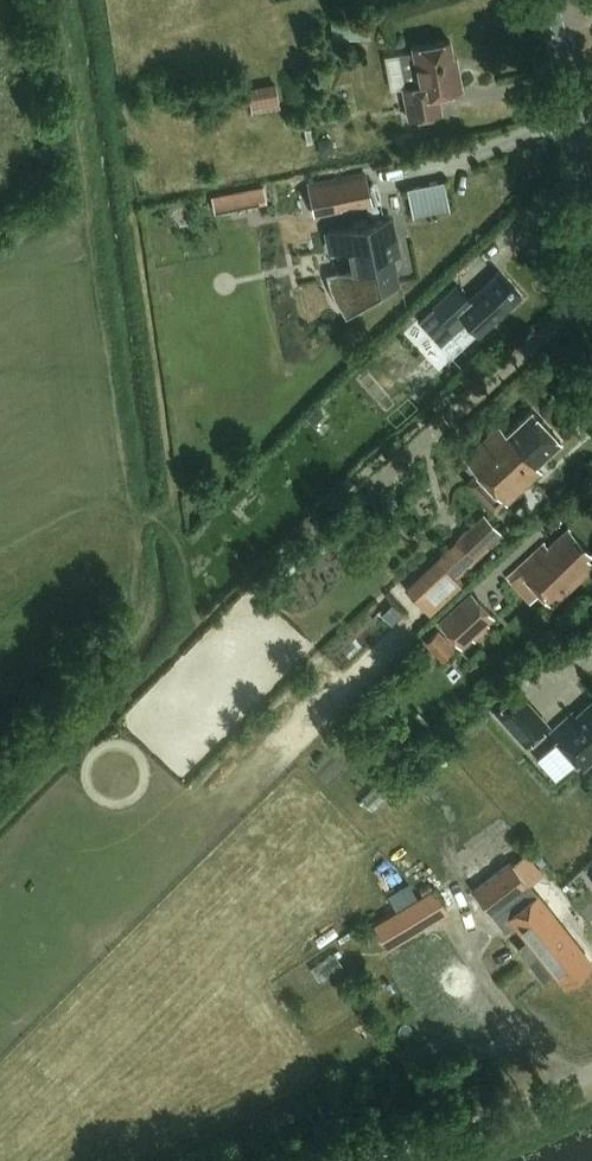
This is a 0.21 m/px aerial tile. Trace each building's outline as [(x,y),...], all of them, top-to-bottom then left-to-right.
[(413,52),(399,55),(405,88),(403,88),(408,119),(441,113),(438,94),(462,90),(458,69),(455,69),(449,40),(412,47),(413,52)] [(252,115),(281,110),(276,84),(248,89),(252,115)] [(309,187),(315,215),(341,210),(340,209),(346,207),(346,208),(370,203),(364,175),(309,187)] [(450,207),(445,178),(408,185),(413,214),(450,207)] [(379,284),(401,280),(395,253),(398,252),(390,215),(327,229),(332,250),(347,246),(351,267),(326,273),(334,295),(347,314),(379,284)] [(435,307),(418,322),(433,340),(439,346),(467,320),(479,333),(520,295),(498,271),(469,297),(456,283),(432,305),(435,307)] [(543,473),(536,466),(561,442),(534,413),(508,437),(500,428),(465,461),(508,506),(543,473)] [(484,515),(405,588),(421,605),(431,616),(465,584),(455,574),(472,558),(473,559),(501,533),(484,515)] [(519,571),(508,582),(529,604),(540,594),(554,609),(591,572),(591,562),(588,558),(591,554),(571,531),(550,550),(547,546),(519,571)] [(440,625),(461,648),(494,618),(473,595),(440,625)] [(456,650),(438,631),(424,643),(443,663),(456,650)] [(528,745),(549,726),(520,694),(499,713),(528,745)] [(538,760),(557,782),(579,763),(585,770),(591,764),(591,707),(578,719),(575,716),(554,735),(559,741),(538,760)] [(510,862),(473,891),(492,916),(529,887),(529,886),(543,875),(527,854),(512,866),(510,862)] [(555,972),(565,984),(591,964),(537,894),(511,915),(541,954),(530,963),(544,980),(555,972)] [(435,922),(420,897),(373,925),(388,950),(435,922)]
